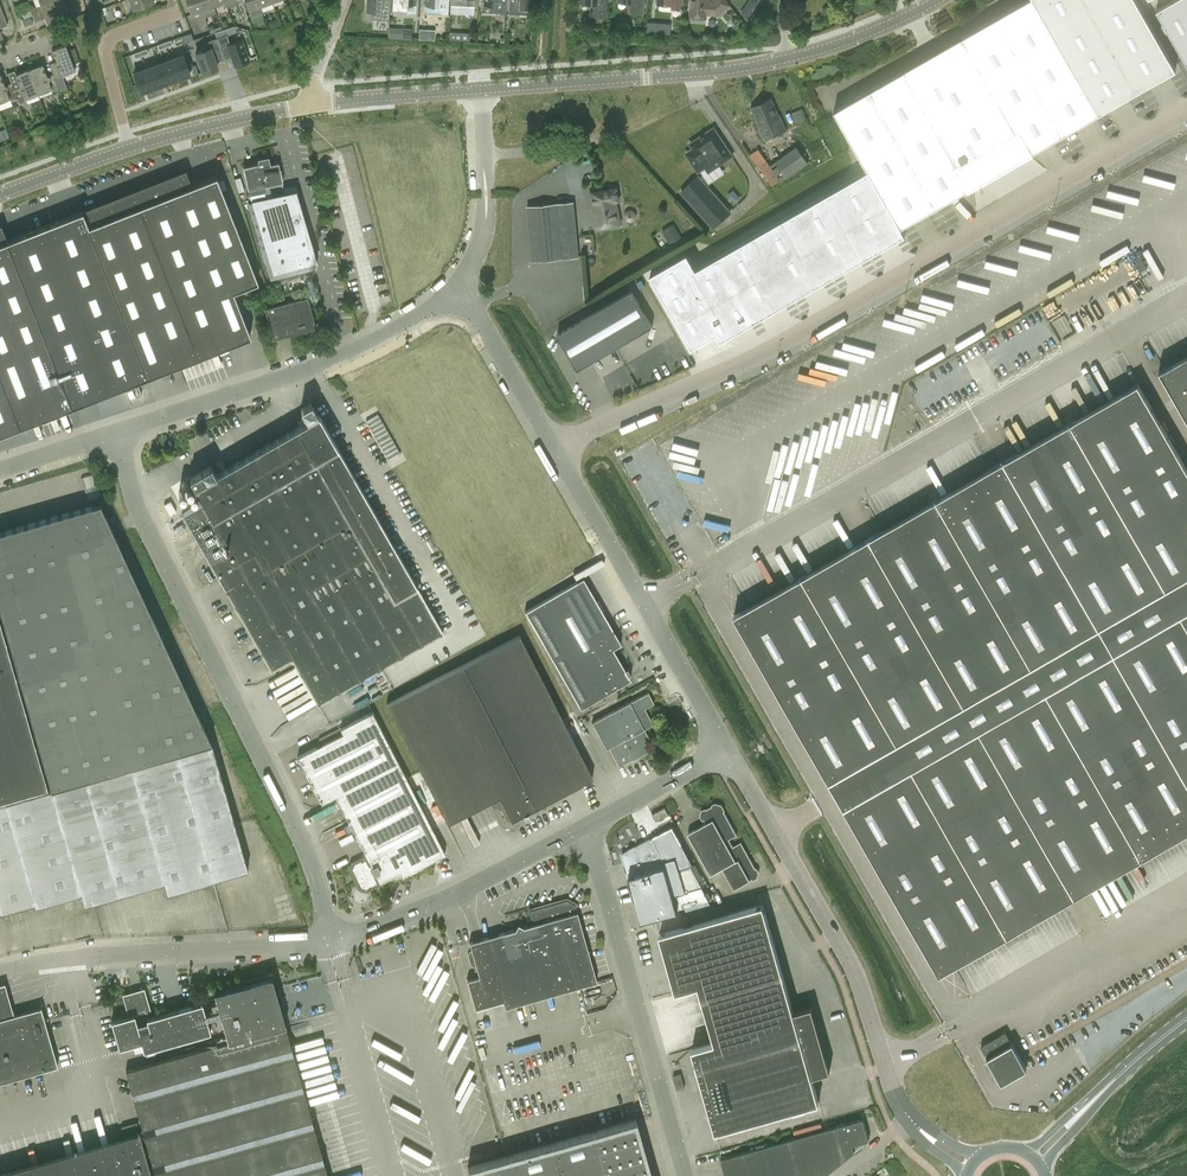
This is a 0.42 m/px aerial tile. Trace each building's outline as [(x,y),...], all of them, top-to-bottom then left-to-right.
[(32,15),(65,4),(63,0),(38,0),(40,5),(30,9),(32,15)] [(133,10),(154,2),(153,0),(129,0),(133,10)] [(202,10),(198,0),(185,0),(190,15),(202,10)] [(213,6),(211,0),(198,0),(202,10),(213,6)] [(260,7),(258,0),(244,0),(248,11),(260,7)] [(366,12),(374,12),(374,19),(389,20),(390,0),(367,0),(366,12)] [(392,11),(407,12),(407,5),(415,5),(415,0),(392,0),(392,11)] [(448,0),(425,0),(425,6),(433,6),(432,13),(447,14),(448,0)] [(483,6),(491,6),(491,13),(506,14),(507,0),(483,0),(483,6)] [(523,15),(531,15),(532,0),(509,0),(508,14),(523,15)] [(593,4),(592,17),(605,17),(606,0),(581,0),(581,3),(593,4)] [(630,11),(643,12),(644,0),(618,0),(618,1),(631,2),(630,11)] [(672,9),(679,9),(680,0),(658,0),(658,4),(673,5),(672,9)] [(706,16),(706,15),(718,16),(730,6),(725,0),(691,0),(690,15),(706,16)] [(834,110),(901,227),(1099,114),(1176,70),(1136,0),(1027,0),(834,110)] [(1156,10),(1186,64),(1186,0),(1173,0),(1156,10)] [(70,19),(65,4),(32,15),(34,22),(45,18),(48,27),(70,19)] [(743,9),(741,11),(742,15),(747,18),(750,14),(743,9)] [(275,20),(269,22),(271,28),(277,26),(275,20)] [(648,22),(647,33),(659,34),(660,23),(648,22)] [(217,38),(224,59),(232,57),(235,66),(249,60),(242,40),(230,44),(227,34),(217,38)] [(74,48),(68,50),(66,45),(52,51),(56,62),(50,65),(54,77),(56,81),(63,78),(62,75),(75,70),(73,64),(80,62),(74,48)] [(216,46),(195,53),(203,73),(217,68),(215,63),(222,60),(216,46)] [(183,55),(170,59),(178,79),(190,75),(183,55)] [(166,84),(178,79),(170,59),(158,64),(166,84)] [(166,84),(158,64),(146,69),(154,88),(166,84)] [(60,90),(56,81),(54,77),(48,79),(43,66),(29,70),(38,95),(51,90),(52,93),(60,90)] [(154,88),(146,69),(134,73),(141,93),(154,88)] [(25,100),(38,95),(29,70),(16,75),(21,89),(15,91),(14,91),(17,100),(19,105),(26,102),(25,100)] [(17,100),(14,91),(15,91),(12,83),(5,85),(1,74),(0,74),(0,102),(9,99),(10,102),(17,100)] [(750,107),(758,124),(757,125),(764,140),(786,130),(779,115),(778,115),(771,98),(750,107)] [(791,113),(795,122),(806,117),(802,108),(791,113)] [(689,152),(689,156),(698,170),(706,165),(709,170),(731,155),(713,129),(691,144),(694,149),(689,152)] [(770,165),(758,148),(750,154),(772,186),(780,180),(781,182),(808,162),(797,145),(775,161),(770,165)] [(296,190),(285,193),(284,193),(282,183),(278,163),(270,164),(268,157),(257,159),(258,164),(243,167),(248,192),(246,196),(249,198),(273,274),(317,263),(296,190)] [(249,337),(232,292),(256,283),(215,178),(191,187),(185,172),(7,241),(1,225),(0,225),(0,434),(249,337)] [(699,176),(681,192),(713,227),(731,211),(699,176)] [(240,178),(234,179),(238,193),(244,191),(240,178)] [(596,228),(620,224),(616,201),(618,200),(616,188),(590,193),(596,228)] [(337,194),(330,195),(352,310),(356,315),(382,310),(375,301),(376,290),(376,287),(370,288),(369,280),(363,279),(359,275),(356,258),(365,251),(372,250),(362,249),(364,242),(361,239),(369,237),(368,244),(370,244),(377,253),(369,206),(363,207),(361,222),(355,215),(351,214),(349,208),(345,207),(337,198),(337,194)] [(527,206),(532,261),(563,258),(567,294),(595,291),(595,287),(604,286),(601,254),(578,257),(573,202),(527,206)] [(1018,243),(1017,247),(1044,256),(1045,251),(1018,243)] [(1123,246),(1095,260),(1098,265),(1126,251),(1123,246)] [(651,327),(630,291),(557,334),(578,370),(651,327)] [(316,328),(307,297),(264,309),(272,340),(316,328)] [(1160,370),(1186,417),(1186,355),(1160,370)] [(1186,832),(1186,468),(1139,383),(1004,461),(734,615),(939,974),(1186,832)] [(443,633),(318,415),(310,403),(300,409),(306,420),(307,422),(215,474),(210,466),(189,478),(194,487),(193,487),(202,502),(181,514),(271,671),(291,659),(317,705),(443,633)] [(385,459),(398,453),(379,413),(366,419),(385,459)] [(170,501),(164,505),(170,515),(176,511),(170,501)] [(32,897),(35,905),(80,892),(83,903),(163,881),(166,892),(247,869),(211,741),(100,503),(0,532),(0,906),(32,897)] [(620,644),(582,579),(525,612),(580,708),(630,680),(628,677),(630,676),(626,669),(625,671),(612,649),(620,644)] [(592,778),(519,636),(386,704),(447,823),(498,796),(511,820),(592,778)] [(653,704),(648,693),(592,722),(606,749),(608,748),(618,766),(632,759),(648,751),(643,741),(649,738),(644,729),(653,725),(644,708),(653,704)] [(335,796),(365,854),(350,862),(348,870),(358,890),(366,892),(387,882),(388,878),(400,872),(402,876),(445,854),(372,712),(340,729),(342,734),(297,757),(321,803),(335,796)] [(723,867),(735,888),(756,876),(757,872),(741,842),(731,847),(727,840),(736,835),(720,806),(715,804),(702,811),(701,815),(705,823),(688,833),(710,874),(723,867)] [(665,807),(652,814),(655,821),(668,815),(665,807)] [(634,851),(635,852),(639,868),(638,869),(648,903),(681,893),(686,908),(695,905),(709,900),(690,865),(678,869),(672,848),(661,852),(653,837),(641,843),(641,844),(636,847),(635,848),(635,849),(634,851)] [(579,986),(583,985),(585,991),(598,987),(596,980),(574,905),(566,900),(530,910),(534,924),(523,927),(517,924),(514,930),(469,942),(471,951),(469,951),(467,955),(470,965),(473,967),(476,977),(467,980),(475,1008),(502,1000),(504,1007),(579,986)] [(763,904),(659,933),(676,991),(698,984),(715,1042),(692,1048),(715,1131),(819,1102),(811,1075),(830,1070),(811,1006),(793,1011),(763,904)] [(285,1025),(274,988),(271,977),(214,993),(228,1042),(125,1071),(155,1175),(327,1175),(285,1025)] [(210,1032),(202,1003),(146,1018),(143,1007),(132,1010),(134,1014),(111,1021),(119,1048),(141,1042),(143,1051),(210,1032)] [(40,1007),(0,1019),(0,1082),(57,1066),(44,1019),(40,1007)] [(1005,1032),(980,1046),(1001,1082),(1026,1068),(1005,1032)] [(680,1073),(672,1076),(677,1090),(684,1088),(680,1073)] [(466,1165),(469,1175),(651,1175),(635,1118),(505,1154),(466,1165)] [(863,1142),(868,1140),(862,1119),(721,1159),(725,1175),(824,1175),(863,1144),(863,1142)] [(140,1137),(1,1175),(151,1175),(140,1137)]
